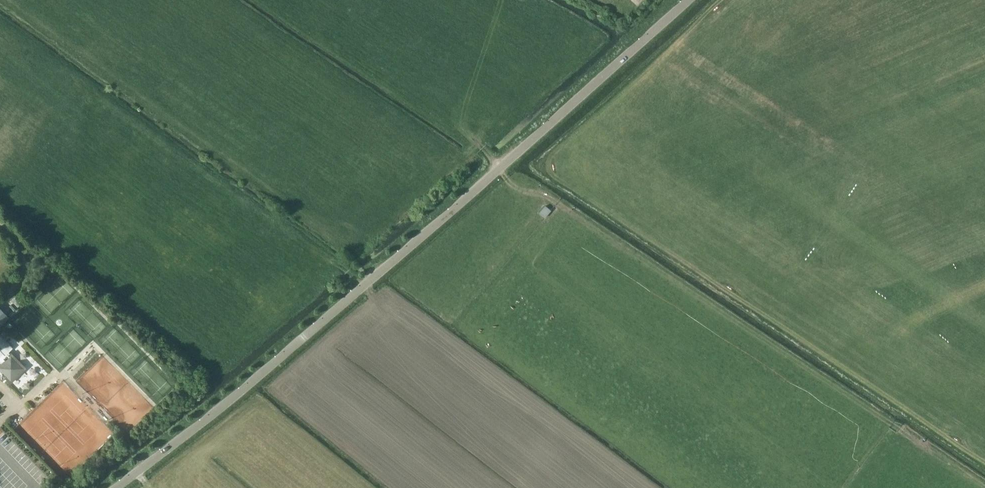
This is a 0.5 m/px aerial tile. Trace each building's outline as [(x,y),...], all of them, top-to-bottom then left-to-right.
[(9,317),(0,308),(0,326),(9,317)] [(5,330),(3,331),(0,334),(0,380),(2,381),(6,377),(10,381),(24,368),(8,352),(12,348),(5,340),(10,335),(5,330)]
